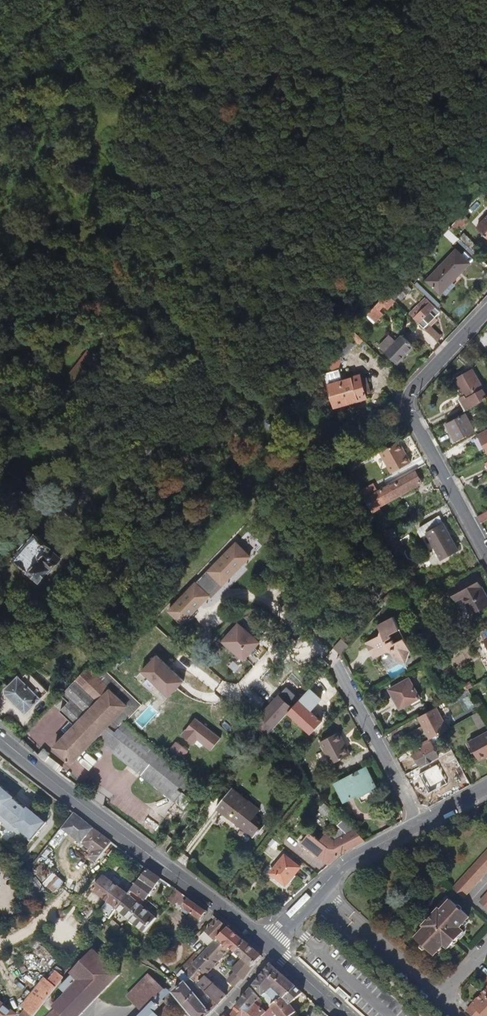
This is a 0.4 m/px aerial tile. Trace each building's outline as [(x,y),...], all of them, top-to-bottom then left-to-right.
[(455,233),(469,218),(463,213),(450,228),(450,229),(455,233)] [(478,228),(486,236),(486,219),(478,228)] [(455,233),(450,229),(446,234),(456,243),(460,238),(455,233)] [(455,281),(471,265),(458,251),(428,282),(440,293),(454,279),(455,281)] [(403,298),(412,289),(403,281),(395,291),(403,298)] [(382,312),(393,299),(388,294),(368,316),(376,324),(385,314),(382,312)] [(427,328),(442,312),(431,303),(419,316),(416,313),(413,316),(427,328)] [(440,335),(432,328),(428,332),(436,339),(440,335)] [(365,341),(354,331),(351,334),(363,345),(365,341)] [(400,365),(417,346),(405,335),(388,353),(400,365)] [(342,369),(343,361),(339,357),(352,343),(347,339),(327,360),(338,370),(334,371),(333,369),(327,370),(337,408),(369,399),(363,376),(345,380),(342,369)] [(473,370),(456,379),(465,397),(458,400),(464,411),(486,399),(486,398),(473,370)] [(473,430),(465,413),(446,422),(454,439),(473,430)] [(478,435),(486,453),(486,430),(478,435)] [(412,463),(401,442),(381,453),(392,474),(412,463)] [(379,508),(422,484),(417,474),(373,498),(379,508)] [(376,485),(362,493),(366,500),(380,492),(376,485)] [(486,519),(486,511),(477,517),(480,523),(486,519)] [(458,551),(440,517),(418,529),(422,536),(427,533),(442,560),(458,551)] [(50,573),(59,560),(58,559),(60,556),(49,548),(47,550),(32,539),(26,549),(22,546),(15,555),(19,558),(10,569),(37,588),(48,572),(50,573)] [(223,587),(250,558),(237,545),(210,573),(223,587)] [(477,576),(452,590),(467,617),(486,606),(486,595),(477,576)] [(185,627),(211,599),(197,585),(170,613),(185,627)] [(412,649),(405,637),(395,643),(394,640),(388,643),(386,640),(392,637),(390,634),(400,628),(393,616),(378,625),(381,631),(380,635),(366,643),(375,658),(389,650),(393,652),(396,658),(407,661),(412,649)] [(262,646),(241,627),(225,644),(246,663),(262,646)] [(171,697),(185,681),(157,656),(143,672),(171,697)] [(124,725),(140,706),(105,672),(102,669),(95,675),(88,669),(61,696),(72,707),(64,715),(78,729),(57,749),(72,764),(96,741),(184,809),(191,800),(183,795),(186,791),(146,760),(155,749),(124,725)] [(418,699),(408,680),(389,690),(399,709),(418,699)] [(43,702),(24,683),(11,695),(30,715),(43,702)] [(299,723),(321,700),(309,689),(301,699),(288,713),(299,723)] [(288,713),(301,699),(291,690),(258,726),(268,735),(288,713)] [(448,729),(437,707),(419,717),(431,738),(442,732),(448,729)] [(222,738),(197,718),(184,735),(195,744),(199,739),(213,750),(222,738)] [(357,750),(345,727),(327,736),(338,759),(357,750)] [(469,742),(479,761),(486,757),(486,733),(469,742)] [(173,745),(182,756),(188,751),(179,740),(173,745)] [(438,757),(429,740),(423,744),(425,747),(413,753),(420,767),(438,757)] [(413,753),(425,747),(423,744),(411,750),(413,753)] [(363,797),(377,789),(366,769),(336,784),(345,803),(361,794),(363,797)] [(267,822),(246,805),(249,801),(233,787),(216,808),(253,838),(267,822)] [(0,802),(0,815),(16,827),(22,819),(0,802)] [(92,827),(74,813),(64,826),(81,841),(92,827)] [(39,833),(22,819),(16,827),(33,841),(39,833)] [(340,854),(365,841),(343,820),(338,827),(342,830),(347,836),(334,843),(332,840),(329,838),(326,835),(320,843),(310,835),(302,844),(328,865),(339,855),(340,854)] [(96,860),(111,841),(93,828),(92,827),(81,841),(92,849),(89,854),(96,860)] [(334,843),(347,836),(342,830),(329,838),(332,840),(334,843)] [(486,869),(486,850),(453,887),(463,896),(486,869)] [(300,869),(284,857),(271,875),(286,887),(300,869)] [(155,917),(139,904),(160,878),(146,869),(127,893),(115,909),(144,931),(155,917)] [(115,909),(127,893),(104,875),(91,890),(107,901),(104,905),(107,907),(101,914),(107,919),(115,909)] [(177,903),(183,891),(175,887),(169,899),(177,903)] [(443,943),(459,926),(454,921),(464,911),(450,898),(441,909),(439,907),(423,924),(425,926),(415,936),(429,949),(439,939),(443,943)] [(193,902),(188,899),(183,907),(199,918),(204,910),(193,902)] [(214,941),(228,927),(218,920),(206,932),(214,941)] [(108,940),(114,933),(103,924),(98,932),(108,940)] [(235,933),(228,927),(214,941),(200,955),(183,971),(218,1005),(226,996),(204,977),(228,948),(240,958),(232,969),(235,972),(227,981),(234,987),(242,978),(244,979),(250,967),(261,956),(251,947),(235,933)] [(117,974),(91,950),(69,973),(71,975),(58,989),(63,994),(51,1007),(55,1010),(49,1015),(78,1015),(117,974)] [(183,971),(200,955),(196,952),(180,968),(181,969),(183,971)] [(272,1008),(296,986),(281,973),(270,963),(253,985),(262,996),(267,993),(274,1001),(269,1005),(272,1008)] [(183,971),(181,969),(176,974),(183,981),(173,991),(188,1009),(184,1012),(188,1015),(206,1015),(213,1010),(218,1005),(183,971)] [(46,998),(62,977),(58,973),(48,984),(45,981),(37,990),(46,998)] [(290,1004),(303,993),(296,986),(272,1008),(278,1015),(293,1015),(297,1013),(290,1004)] [(152,1012),(163,1000),(161,997),(167,990),(164,987),(158,994),(141,1011),(137,1015),(157,1015),(152,1012)] [(260,1005),(261,1003),(261,1001),(258,998),(259,997),(251,987),(244,996),(237,1005),(252,1015),(264,1015),(266,1014),(260,1005)] [(141,1011),(158,994),(153,989),(137,1006),(141,1011)] [(46,998),(37,990),(30,998),(39,1006),(46,998)] [(351,1000),(341,991),(339,994),(348,1003),(351,1000)] [(482,991),(466,1009),(474,1015),(484,1015),(485,1015),(486,1015),(486,996),(482,991)] [(39,1006),(30,998),(21,1008),(25,1011),(21,1015),(32,1015),(39,1006)] [(0,1004),(0,1015),(14,1015),(0,1004)] [(237,1005),(232,1011),(228,1015),(252,1015),(237,1005)]
